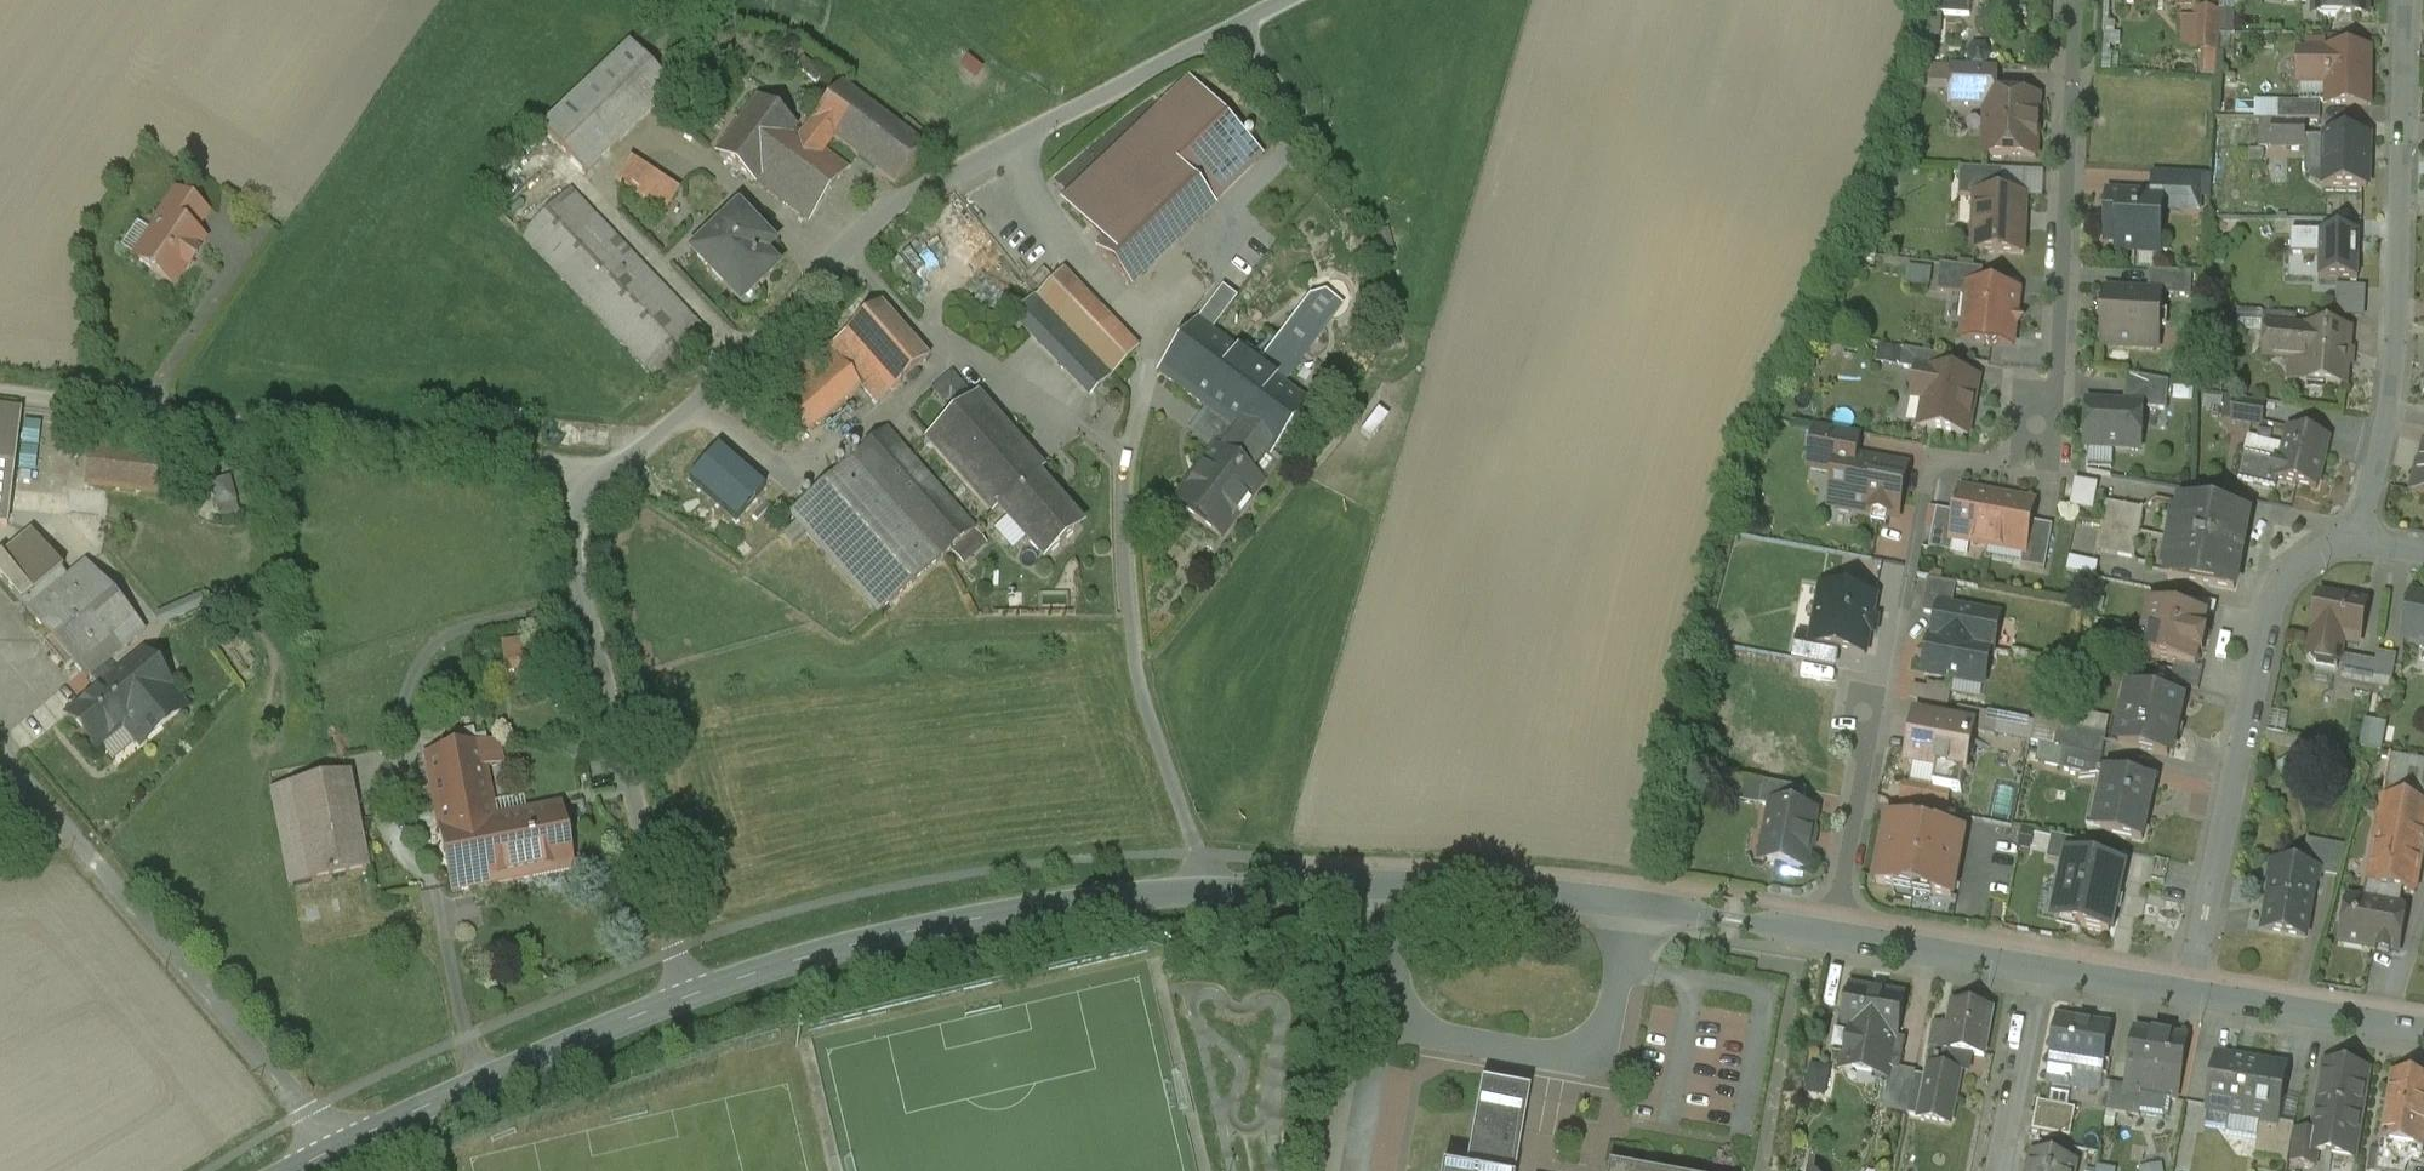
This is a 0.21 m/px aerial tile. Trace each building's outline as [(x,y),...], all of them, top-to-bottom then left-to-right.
[(1933,16),(1970,18),(1971,0),(1934,0),(1933,16)] [(2316,12),(2322,18),(2338,19),(2342,14),(2365,15),(2366,0),(2316,0),(2316,12)] [(2218,14),(2197,13),(2195,51),(2216,52),(2218,14)] [(1933,16),(1931,16),(1929,36),(1976,39),(1977,18),(1970,18),(1933,16)] [(667,90),(623,47),(539,134),(583,176),(667,90)] [(2368,53),(2329,52),(2329,55),(2300,54),(2300,84),(2329,84),(2329,106),(2368,106),(2368,53)] [(1996,70),(1953,68),(1951,103),(1987,105),(1987,97),(1995,97),(1996,70)] [(1068,198),(1064,203),(1104,244),(1180,171),(1213,204),(1261,158),(1189,83),(1164,106),(1068,198)] [(917,151),(838,90),(800,139),(820,155),(831,141),(893,185),(917,151)] [(1130,113),(1057,175),(1056,175),(1051,179),(1068,198),(1164,106),(1155,96),(1130,113)] [(1995,97),(1987,97),(1987,105),(1985,155),(2036,158),(2038,99),(1995,97)] [(792,129),(758,103),(719,156),(806,221),(841,171),(820,155),(800,139),(791,132),(792,129)] [(2320,104),(2277,104),(2276,121),(2320,122),(2320,104)] [(2252,121),(2226,122),(2226,144),(2253,143),(2252,121)] [(2306,125),(2272,124),(2272,148),(2306,148),(2306,125)] [(2370,137),(2325,135),(2324,188),(2367,190),(2368,162),(2369,162),(2370,137)] [(676,194),(631,162),(616,183),(662,215),(676,194)] [(2004,171),(1960,169),(1959,197),(1977,198),(1977,196),(2002,197),(2004,171)] [(1104,244),(1097,252),(1130,287),(1214,206),(1213,204),(1180,171),(1104,244)] [(2153,197),(2109,195),(2107,237),(2109,237),(2109,233),(2119,234),(2118,251),(2142,252),(2142,242),(2160,243),(2161,209),(2181,209),(2182,203),(2196,204),(2197,198),(2198,175),(2154,173),(2153,197)] [(2212,175),(2198,175),(2197,198),(2210,198),(2212,175)] [(207,214),(177,193),(161,216),(165,218),(166,217),(192,235),(207,214)] [(707,333),(567,195),(522,241),(661,379),(707,333)] [(2002,197),(1977,196),(1977,198),(1975,251),(2021,253),(2024,198),(2002,197)] [(736,211),(722,225),(719,222),(709,232),(712,234),(692,253),(732,296),(747,281),(754,288),(775,268),(763,255),(768,251),(754,237),(759,233),(736,211)] [(192,235),(166,217),(165,218),(136,260),(172,285),(185,267),(189,269),(198,256),(194,253),(202,242),(192,235)] [(2293,222),(2269,221),(2268,239),(2293,239),(2293,222)] [(2358,236),(2321,235),(2320,280),(2357,280),(2358,236)] [(1984,270),(1940,265),(1937,292),(1968,296),(1969,288),(1981,289),(1984,270)] [(1930,273),(1910,271),(1908,286),(1928,288),(1930,273)] [(2193,274),(2149,271),(2148,294),(2163,295),(2162,296),(2191,297),(2193,274)] [(1137,351),(1062,273),(1036,297),(1112,375),(1137,351)] [(2339,316),(2368,316),(2369,286),(2340,285),(2339,316)] [(1981,289),(1969,288),(1968,296),(1963,340),(1986,343),(1992,350),(1999,344),(2013,346),(2015,327),(2022,322),(2017,315),(2019,294),(1981,289)] [(1212,333),(1237,300),(1223,289),(1198,322),(1212,333)] [(2148,294),(2104,291),(2101,346),(2160,349),(2162,296),(2163,295),(2148,294)] [(1309,298),(1259,368),(1282,385),(1342,307),(1325,293),(1309,298)] [(861,295),(817,333),(830,349),(844,336),(874,310),(861,295)] [(929,359),(881,304),(874,310),(844,336),(893,391),(929,359)] [(2298,316),(2263,314),(2262,335),(2267,336),(2294,338),(2295,337),(2296,336),(2297,331),(2298,316)] [(1197,322),(1156,376),(1235,435),(1263,456),(1269,460),(1310,406),(1282,385),(1259,368),(1212,333),(1198,322),(1197,322)] [(2351,333),(2308,329),(2308,331),(2297,331),(2296,336),(2295,337),(2294,338),(2267,336),(2265,358),(2293,360),(2291,382),(2309,384),(2308,389),(2326,390),(2327,386),(2346,387),(2351,333)] [(893,391),(844,336),(830,349),(829,349),(862,386),(878,404),(893,391)] [(1899,350),(1881,346),(1878,358),(1896,362),(1899,350)] [(829,349),(766,403),(797,440),(862,386),(829,349)] [(1947,358),(1904,350),(1901,368),(1918,371),(1918,369),(1944,374),(1947,358)] [(1944,374),(1918,369),(1918,371),(1913,397),(1925,400),(1920,426),(1968,435),(1978,381),(1944,374)] [(946,405),(968,386),(954,370),(932,390),(946,405)] [(2169,383),(2126,375),(2123,406),(2142,407),(2142,409),(2167,411),(2169,383)] [(928,482),(885,432),(854,460),(848,453),(841,459),(847,466),(790,516),(878,616),(999,509),(1035,478),(1041,473),(977,400),(930,441),(949,463),(928,482)] [(2265,407),(2234,402),(2231,421),(2262,427),(2265,407)] [(2123,406),(2088,404),(2086,448),(2140,451),(2142,409),(2142,407),(2123,406)] [(0,410),(0,526),(8,527),(21,413),(0,410)] [(1860,436),(1817,428),(1811,462),(1838,467),(1841,453),(1857,456),(1860,436)] [(1235,435),(1218,456),(1213,453),(1173,503),(1220,541),(1260,488),(1246,477),(1263,456),(1267,450),(1259,433),(1238,430),(1235,435)] [(2329,440),(2289,431),(2282,464),(2245,455),(2239,482),(2276,491),(2278,482),(2317,491),(2329,440)] [(685,451),(705,475),(724,459),(703,435),(685,451)] [(2423,445),(2416,474),(2414,474),(2409,494),(2423,497),(2423,445)] [(175,461),(90,451),(85,489),(171,500),(175,461)] [(1857,456),(1841,453),(1838,467),(1831,507),(1835,507),(1838,511),(1851,514),(1855,511),(1898,519),(1907,469),(1873,463),(1869,458),(1857,456)] [(1080,529),(1035,478),(999,509),(1044,560),(1080,529)] [(229,481),(212,485),(218,507),(235,502),(229,481)] [(2096,487),(2076,483),(2072,505),(2091,509),(2096,487)] [(1997,498),(1961,492),(1957,514),(1952,539),(1954,539),(1989,545),(1997,498)] [(2034,505),(1997,498),(1989,545),(2023,552),(2025,552),(2031,522),(2034,505)] [(2144,511),(2107,504),(2096,552),(2135,560),(2144,511)] [(2248,517),(2181,505),(2168,579),(2235,591),(2248,517)] [(1957,514),(1937,510),(1929,549),(1951,554),(1954,539),(1952,539),(1957,514)] [(2053,527),(2031,522),(2025,552),(2023,552),(2021,566),(2045,571),(2053,527)] [(34,537),(4,561),(32,594),(61,570),(34,537)] [(3,559),(0,560),(0,579),(29,612),(39,603),(32,594),(4,561),(3,559)] [(2072,559),(2071,572),(2099,575),(2100,561),(2072,559)] [(86,565),(69,580),(61,570),(32,594),(39,603),(29,612),(51,638),(44,645),(67,671),(74,664),(87,679),(89,678),(103,666),(145,632),(86,565)] [(1957,585),(1928,580),(1922,613),(1938,616),(1940,607),(1952,610),(1957,585)] [(1875,603),(1828,594),(1820,639),(1818,647),(1838,651),(1866,655),(1875,603)] [(165,626),(207,606),(201,595),(160,614),(165,626)] [(2366,605),(2321,596),(2314,633),(2309,657),(2314,665),(2338,669),(2343,639),(2359,642),(2366,605)] [(2412,597),(2405,641),(2422,644),(2421,649),(2423,649),(2423,599),(2412,597)] [(2207,618),(2150,606),(2143,636),(2152,638),(2148,658),(2196,669),(2199,655),(2203,656),(2204,655),(2207,637),(2207,636),(2203,636),(2207,618)] [(1952,610),(1940,607),(1938,616),(1934,640),(1931,639),(1931,640),(1994,652),(2000,618),(1952,610)] [(1820,639),(1797,634),(1792,660),(1835,667),(1838,651),(1818,647),(1820,639)] [(1994,652),(1931,640),(1925,674),(1985,685),(1991,652),(1994,653),(1994,652)] [(541,645),(502,649),(504,667),(542,664),(541,645)] [(2349,657),(2345,682),(2394,690),(2400,656),(2380,652),(2378,662),(2349,657)] [(169,690),(142,657),(115,678),(143,711),(125,726),(140,745),(183,710),(168,691),(169,690)] [(103,666),(89,678),(99,691),(70,715),(98,748),(125,726),(143,711),(115,678),(114,679),(103,666)] [(2346,691),(2330,688),(2322,727),(2338,730),(2346,691)] [(2184,702),(2129,690),(2121,726),(2124,726),(2119,747),(2168,758),(2175,728),(2178,728),(2184,702)] [(1998,717),(1960,710),(1957,726),(1974,729),(1973,733),(1995,737),(1998,717)] [(1957,726),(1916,719),(1908,764),(1966,775),(1973,733),(1974,729),(1957,726)] [(2108,736),(2059,725),(2054,748),(2065,750),(2103,758),(2108,736)] [(497,742),(425,757),(440,833),(497,822),(487,771),(502,768),(497,742)] [(2103,758),(2065,750),(2061,770),(2098,778),(2103,758)] [(2391,757),(2383,799),(2423,806),(2423,763),(2391,757)] [(2154,784),(2107,774),(2099,810),(2106,812),(2101,833),(2143,842),(2148,819),(2147,818),(2154,784)] [(352,778),(276,789),(290,886),(366,875),(352,778)] [(1807,791),(1764,783),(1760,806),(1771,808),(1772,806),(1803,812),(1807,791)] [(1905,784),(1903,805),(1950,810),(1953,790),(1905,784)] [(2383,799),(2368,885),(2415,894),(2423,846),(2423,806),(2383,799)] [(1803,812),(1772,806),(1771,808),(1767,829),(1772,841),(1768,862),(1807,869),(1817,815),(1803,812)] [(497,822),(440,833),(452,893),(573,870),(561,809),(497,822)] [(1926,827),(1889,820),(1876,884),(1896,888),(1901,884),(1914,886),(1913,891),(1915,891),(1916,886),(1929,889),(1933,895),(1952,898),(1964,834),(1938,829),(1937,828),(1937,829),(1928,827),(1926,826),(1926,827)] [(2095,846),(2052,837),(2047,861),(2067,865),(2069,857),(2092,861),(2095,846)] [(2344,848),(2310,842),(2306,869),(2305,871),(2317,873),(2339,877),(2344,848)] [(2092,861),(2069,857),(2067,865),(2055,921),(2110,933),(2123,868),(2092,861)] [(2306,869),(2275,864),(2273,879),(2315,886),(2317,873),(2305,871),(2306,869)] [(2315,886),(2273,879),(2272,883),(2271,883),(2268,898),(2270,898),(2264,932),(2306,939),(2315,886)] [(2385,902),(2377,901),(2377,904),(2359,900),(2356,918),(2347,925),(2344,924),(2340,944),(2392,954),(2395,937),(2402,938),(2406,913),(2403,908),(2387,905),(2385,902)] [(1905,997),(1850,988),(1842,1032),(1858,1035),(1853,1067),(1858,1074),(1879,1077),(1886,1072),(1887,1069),(1891,1070),(1900,1072),(1900,1070),(1905,1041),(1898,1040),(1905,997)] [(1951,1027),(1935,1025),(1927,1071),(1931,1071),(1929,1079),(1922,1119),(1949,1125),(1954,1101),(1949,1100),(1955,1069),(1969,1071),(1972,1055),(1985,1058),(1992,1011),(1953,1005),(1953,1006),(1954,1006),(1951,1027)] [(2108,1030),(2060,1022),(2053,1064),(2100,1072),(2101,1072),(2108,1030)] [(2187,1042),(2136,1033),(2127,1088),(2126,1094),(2143,1097),(2171,1101),(2177,1102),(2187,1042)] [(2287,1070),(2238,1062),(2238,1061),(2217,1057),(2208,1115),(2231,1119),(2232,1115),(2261,1120),(2261,1124),(2277,1126),(2278,1124),(2287,1070)] [(1807,1091),(1827,1096),(1835,1068),(1815,1062),(1807,1091)] [(2100,1072),(2053,1064),(2050,1083),(2097,1091),(2100,1072)] [(2370,1073),(2327,1065),(2313,1134),(2321,1135),(2318,1154),(2353,1161),(2370,1073)] [(1916,1073),(1900,1070),(1900,1072),(1891,1070),(1883,1111),(1907,1116),(1915,1076),(1916,1073)] [(2392,1075),(2380,1154),(2403,1157),(2421,1160),(2423,1142),(2423,1080),(2392,1075)] [(1929,1079),(1915,1076),(1907,1116),(1922,1119),(1929,1079)] [(1480,1086),(1465,1170),(1515,1170),(1528,1095),(1480,1086)] [(2127,1088),(2111,1086),(2106,1112),(2139,1118),(2139,1116),(2143,1097),(2126,1094),(2127,1088)] [(2171,1101),(2143,1097),(2139,1116),(2164,1120),(2168,1117),(2171,1101)] [(2075,1111),(2039,1103),(2033,1131),(2070,1138),(2075,1111)] [(2295,1127),(2278,1124),(2277,1126),(2261,1124),(2255,1159),(2288,1164),(2295,1127)] [(2313,1134),(2297,1131),(2291,1165),(2315,1169),(2318,1154),(2321,1135),(2313,1134)] [(2380,1154),(2377,1170),(2405,1170),(2406,1163),(2402,1162),(2403,1157),(2380,1154)] [(2033,1155),(2030,1170),(2074,1170),(2076,1164),(2033,1155)]
